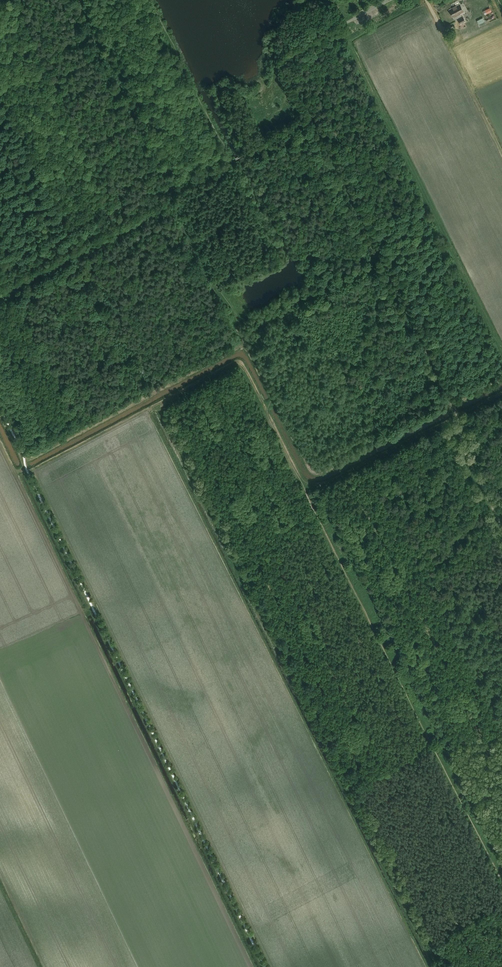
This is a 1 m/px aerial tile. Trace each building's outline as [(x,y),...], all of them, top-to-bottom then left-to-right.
[(453,18),(464,12),(460,4),(449,10),(453,18)]
